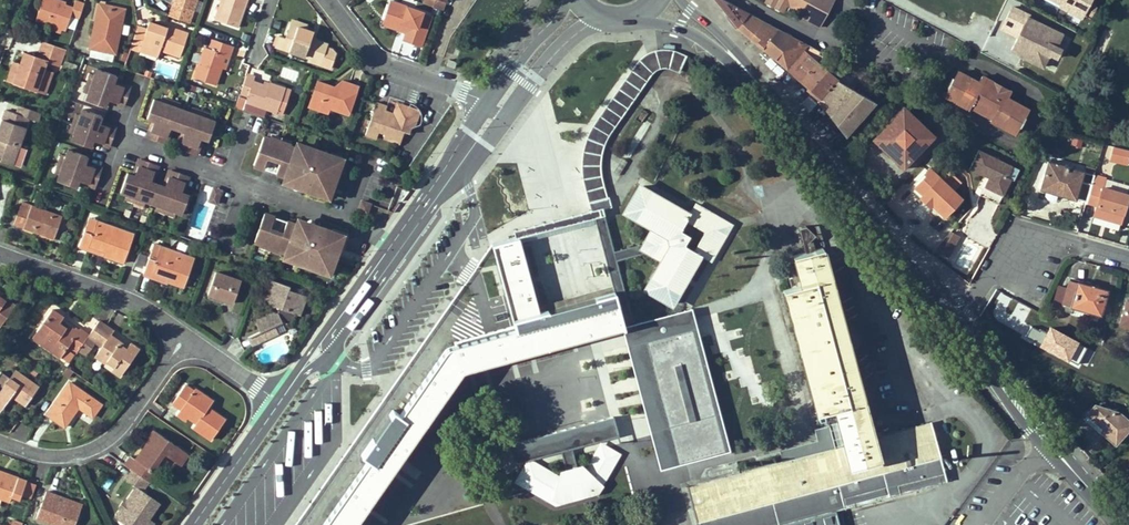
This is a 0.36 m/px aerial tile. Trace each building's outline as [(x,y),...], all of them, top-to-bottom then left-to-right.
[(65,5),(60,3),(61,1),(58,0),(43,0),(36,20),(50,25),(62,29),(66,30),(67,27),(72,15),(78,17),(80,17),(84,3),(77,1),(74,8),(65,5)] [(173,3),(176,4),(171,16),(190,23),(198,0),(174,0),(173,3)] [(248,0),(222,0),(222,1),(215,19),(238,27),(248,0)] [(383,20),(400,26),(402,22),(408,24),(405,32),(402,40),(420,47),(431,15),(390,0),(383,20)] [(424,4),(442,10),(446,0),(425,0),(424,4)] [(738,29),(787,69),(802,51),(819,65),(826,55),(724,0),(713,0),(737,30),(738,29)] [(765,3),(782,13),(786,5),(801,13),(799,16),(820,27),(835,0),(766,0),(765,3)] [(1066,5),(1063,10),(1071,14),(1069,18),(1083,25),(1095,0),(1056,0),(1066,5)] [(100,23),(97,23),(95,34),(94,38),(92,49),(117,55),(121,34),(125,13),(103,8),(101,18),(100,23)] [(1029,17),(1012,9),(1003,27),(1020,35),(1018,39),(1012,52),(1020,56),(1019,58),(1042,69),(1047,57),(1049,58),(1053,48),(1056,49),(1062,36),(1028,20),(1029,17)] [(1071,14),(1063,10),(1061,13),(1069,18),(1071,14)] [(72,15),(67,27),(74,29),(78,17),(72,15)] [(402,22),(400,26),(383,20),(382,24),(405,32),(408,24),(402,22)] [(189,33),(173,27),(171,32),(168,31),(168,27),(166,27),(150,21),(147,29),(138,26),(131,48),(139,51),(139,50),(143,40),(161,47),(160,50),(180,56),(189,33)] [(311,38),(312,35),(301,32),(303,28),(290,23),(286,38),(279,35),(275,45),(310,58),(309,60),(330,68),(335,54),(332,49),(326,47),(328,44),(315,39),(311,38)] [(1020,35),(1003,27),(1002,31),(1018,39),(1020,35)] [(210,48),(205,46),(194,77),(216,85),(222,67),(226,55),(230,56),(233,46),(213,39),(210,48)] [(139,50),(158,56),(160,50),(161,47),(143,40),(139,50)] [(20,66),(17,74),(11,72),(8,79),(38,88),(44,68),(47,61),(59,65),(64,50),(43,42),(37,58),(25,54),(20,66)] [(642,60),(638,66),(634,72),(646,80),(649,76),(652,72),(654,70),(657,68),(661,66),(665,65),(671,65),(681,70),(687,56),(682,54),(677,52),(672,51),(666,51),(660,51),(655,53),(651,54),(647,56),(642,60)] [(787,69),(812,91),(821,98),(837,80),(819,65),(802,51),(787,69)] [(225,69),(230,56),(226,55),(222,67),(225,69)] [(1049,58),(1047,57),(1042,69),(1045,70),(1050,58),(1049,58)] [(455,68),(457,62),(449,59),(447,65),(455,68)] [(11,72),(17,74),(20,66),(14,64),(11,72)] [(44,68),(38,88),(47,92),(54,71),(44,68)] [(119,76),(100,69),(98,76),(91,93),(88,100),(107,107),(110,101),(127,107),(130,98),(134,89),(117,83),(119,76)] [(607,137),(646,80),(634,72),(601,118),(595,127),(591,135),(588,141),(586,147),(585,154),(585,161),(599,162),(600,156),(602,149),(604,144),(606,138),(607,137)] [(948,88),(944,96),(960,105),(962,106),(964,106),(966,106),(969,105),(975,109),(975,110),(976,112),(978,113),(979,113),(981,114),(984,113),(989,116),(989,119),(990,121),(992,123),(994,124),(1012,133),(1016,125),(1019,127),(1024,118),(1021,117),(1025,109),(1006,98),(1009,92),(980,76),(977,83),(957,72),(953,79),(951,78),(946,87),(948,88)] [(91,93),(98,76),(94,74),(86,91),(91,93)] [(284,115),(292,90),(270,82),(268,86),(263,84),(254,81),(255,78),(247,75),(241,93),(248,96),(246,102),(284,115)] [(337,87),(318,81),(311,101),(331,108),(348,114),(358,85),(351,83),(344,80),(338,84),(337,87)] [(821,98),(818,102),(845,136),(875,101),(837,80),(821,98)] [(818,102),(821,98),(812,91),(808,97),(816,104),(818,102)] [(162,102),(179,109),(181,104),(164,98),(162,102)] [(162,102),(155,99),(148,118),(156,121),(149,137),(166,144),(172,127),(186,132),(179,149),(196,156),(203,139),(210,141),(217,123),(211,121),(193,114),(179,109),(162,102)] [(328,113),(331,108),(311,101),(309,107),(328,113)] [(375,107),(372,116),(382,119),(385,110),(386,106),(376,103),(375,107)] [(399,133),(403,135),(404,132),(410,134),(412,127),(415,124),(417,119),(414,113),(411,112),(409,107),(401,104),(397,107),(394,114),(385,110),(382,119),(372,116),(366,135),(377,139),(379,132),(385,134),(383,138),(396,142),(399,133)] [(26,126),(29,117),(37,120),(39,114),(18,106),(16,110),(4,105),(0,115),(0,116),(26,126)] [(934,135),(904,106),(872,139),(904,169),(934,135)] [(417,119),(420,111),(409,107),(411,112),(414,113),(417,119)] [(641,107),(613,152),(628,161),(657,117),(641,107)] [(193,114),(211,121),(213,116),(195,109),(193,114)] [(104,116),(85,110),(82,116),(75,134),(73,141),(92,147),(95,141),(112,147),(118,129),(101,123),(104,116)] [(75,134),(82,116),(78,114),(71,132),(75,134)] [(26,126),(0,116),(0,159),(15,164),(26,126)] [(1063,134),(1053,132),(1041,152),(1051,157),(1063,134)] [(272,135),(270,141),(289,147),(291,141),(272,135)] [(270,141),(264,139),(255,167),(264,170),(269,155),(282,159),(277,174),(296,180),(294,186),(323,195),(325,190),(332,192),(342,164),(333,161),(335,156),(313,148),(311,154),(302,151),(289,147),(270,141)] [(1072,139),(1070,146),(1080,149),(1082,142),(1072,139)] [(304,145),(302,151),(311,154),(313,148),(304,145)] [(1100,161),(1127,167),(1128,159),(1128,151),(1103,146),(1100,161)] [(89,156),(70,149),(67,156),(60,173),(58,180),(77,187),(80,180),(97,187),(103,169),(86,163),(89,156)] [(1012,167),(979,150),(970,169),(984,176),(985,174),(990,176),(989,178),(980,196),(998,205),(1011,179),(1007,177),(1012,167)] [(60,173),(67,156),(63,154),(56,172),(60,173)] [(335,156),(333,161),(342,164),(343,159),(335,156)] [(175,212),(182,214),(188,196),(181,193),(187,177),(171,170),(165,187),(151,182),(157,165),(140,159),(134,176),(127,173),(120,192),(126,194),(144,201),(156,205),(157,205),(175,212)] [(600,175),(599,162),(585,161),(585,162),(585,169),(585,177),(591,202),(598,200),(606,198),(600,175)] [(1063,196),(1063,194),(1087,201),(1092,185),(1094,176),(1049,162),(1043,181),(1046,181),(1043,190),(1063,196)] [(1012,167),(1007,177),(1011,179),(1014,181),(1019,170),(1012,167)] [(947,171),(939,179),(929,170),(913,186),(922,195),(920,198),(929,207),(932,204),(944,216),(950,210),(953,214),(962,205),(959,201),(961,199),(952,191),(960,183),(947,171)] [(639,182),(622,211),(651,229),(640,248),(660,260),(643,288),(674,306),(702,255),(711,260),(729,232),(734,223),(696,203),(692,210),(639,182)] [(1086,203),(1098,206),(1096,212),(1110,216),(1108,220),(1120,223),(1128,195),(1092,185),(1087,201),(1086,203)] [(222,192),(214,189),(210,202),(218,205),(222,192)] [(144,201),(126,194),(125,198),(142,205),(144,201)] [(371,205),(362,202),(359,211),(369,214),(371,205)] [(23,206),(21,205),(15,225),(21,228),(55,239),(59,228),(61,222),(63,216),(32,204),(31,209),(23,206)] [(157,205),(156,205),(155,210),(173,217),(175,212),(157,205)] [(518,239),(519,242),(521,242),(522,236),(601,217),(599,209),(513,232),(515,239),(518,239)] [(271,234),(276,219),(266,216),(256,242),(263,244),(282,251),(296,256),(305,259),(303,265),(324,272),(326,267),(334,269),(344,241),(335,238),(336,232),(309,223),(307,230),(289,223),(283,239),(271,234)] [(98,220),(96,225),(89,222),(80,246),(89,250),(91,245),(105,251),(104,255),(124,263),(132,240),(113,233),(115,226),(98,220)] [(796,226),(802,239),(812,234),(807,222),(796,226)] [(135,233),(115,226),(113,233),(132,240),(135,233)] [(935,250),(947,257),(961,235),(949,228),(935,250)] [(346,235),(336,232),(335,238),(344,241),(346,235)] [(403,413),(394,408),(362,454),(370,460),(325,524),(355,524),(358,521),(396,465),(462,371),(513,358),(576,340),(623,328),(628,327),(627,325),(618,288),(538,311),(519,242),(518,239),(515,239),(493,246),(516,331),(448,349),(403,413)] [(152,250),(159,252),(161,246),(155,244),(152,250)] [(282,251),(263,244),(261,251),(280,257),(282,251)] [(697,524),(840,524),(835,510),(860,503),(865,502),(870,501),(874,500),(947,480),(935,438),(930,424),(917,427),(884,436),(881,436),(874,438),(821,244),(810,247),(789,252),(796,280),(779,286),(780,291),(813,412),(824,409),(833,407),(844,447),(834,449),(687,489),(697,524)] [(89,250),(104,255),(105,251),(91,245),(89,250)] [(161,246),(159,252),(152,250),(146,268),(170,277),(168,281),(185,287),(193,263),(181,259),(183,253),(161,246)] [(183,253),(181,259),(193,263),(195,258),(183,253)] [(305,259),(296,256),(294,262),(303,265),(305,259)] [(334,269),(326,267),(324,272),(332,275),(334,269)] [(146,268),(144,275),(167,282),(168,281),(170,277),(146,268)] [(217,272),(209,294),(234,303),(242,281),(217,272)] [(260,316),(257,324),(260,332),(254,335),(257,344),(279,334),(276,325),(283,322),(283,323),(292,326),(296,314),(300,315),(308,296),(289,290),(291,286),(270,279),(265,294),(273,296),(270,304),(271,304),(274,306),(275,306),(273,311),(272,310),(260,316)] [(1107,291),(1070,281),(1062,310),(1072,313),(1073,308),(1100,315),(1107,291)] [(265,294),(270,304),(273,296),(265,294)] [(5,301),(4,303),(0,300),(0,325),(1,326),(16,306),(7,299),(5,301)] [(1127,299),(1121,323),(1128,325),(1128,300),(1127,299)] [(692,308),(627,325),(628,327),(623,328),(661,469),(731,451),(707,362),(701,338),(692,308)] [(52,309),(37,331),(45,337),(41,343),(61,357),(61,356),(66,349),(69,345),(78,351),(89,335),(81,329),(80,331),(76,328),(75,329),(72,332),(60,323),(62,320),(64,317),(52,309)] [(72,332),(75,329),(62,320),(60,323),(72,332)] [(131,343),(128,347),(127,349),(120,344),(121,342),(120,341),(111,335),(114,331),(100,321),(89,335),(78,351),(84,355),(95,341),(102,346),(95,356),(106,363),(107,361),(115,366),(112,371),(121,376),(140,349),(131,343)] [(286,330),(283,323),(283,322),(276,325),(279,334),(286,330)] [(751,405),(762,403),(746,327),(710,334),(714,353),(726,351),(730,370),(723,372),(725,380),(738,378),(740,388),(747,386),(751,405)] [(41,343),(45,337),(37,331),(33,337),(41,343)] [(253,346),(257,344),(254,335),(249,337),(253,346)] [(120,341),(121,342),(128,347),(131,343),(123,337),(120,341)] [(69,352),(66,349),(61,356),(64,359),(69,352)] [(79,362),(74,359),(70,364),(75,367),(79,362)] [(74,372),(68,368),(63,374),(69,378),(74,372)] [(13,381),(19,373),(15,370),(9,378),(13,381)] [(4,408),(12,396),(26,406),(39,387),(19,373),(13,381),(9,378),(1,372),(0,373),(0,405),(4,408)] [(102,405),(70,382),(47,415),(65,427),(79,407),(94,417),(102,405)] [(195,392),(185,386),(173,403),(182,409),(184,407),(191,413),(188,417),(197,423),(193,428),(211,440),(225,421),(208,409),(214,401),(197,389),(195,392)] [(133,391),(127,387),(123,392),(129,396),(133,391)] [(1095,405),(1087,414),(1104,428),(1101,431),(1115,443),(1128,428),(1128,421),(1120,413),(1095,405)] [(185,421),(188,417),(191,413),(184,407),(182,409),(178,415),(185,421)] [(614,416),(510,444),(515,463),(526,460),(531,459),(561,451),(572,448),(619,435),(614,416)] [(152,444),(148,450),(144,448),(136,460),(131,456),(125,465),(133,470),(149,482),(168,456),(181,465),(189,454),(154,431),(147,440),(149,442),(152,444)] [(559,474),(531,459),(526,460),(514,482),(555,506),(599,494),(622,453),(600,441),(585,466),(583,463),(576,465),(566,468),(560,469),(559,474)] [(572,448),(561,451),(566,468),(576,465),(572,448)] [(136,487),(125,504),(127,505),(125,509),(122,508),(116,517),(126,524),(143,524),(148,518),(158,503),(142,491),(149,482),(133,470),(126,480),(136,487)] [(1,474),(2,471),(0,471),(0,498),(1,498),(10,502),(12,496),(21,499),(27,480),(10,474),(9,477),(1,474)] [(37,519),(53,524),(76,524),(80,513),(64,507),(66,503),(57,500),(59,495),(47,491),(37,519)] [(66,503),(64,507),(80,513),(83,505),(59,495),(57,500),(66,503)] [(125,509),(127,505),(125,504),(122,501),(119,505),(122,508),(125,509)]
